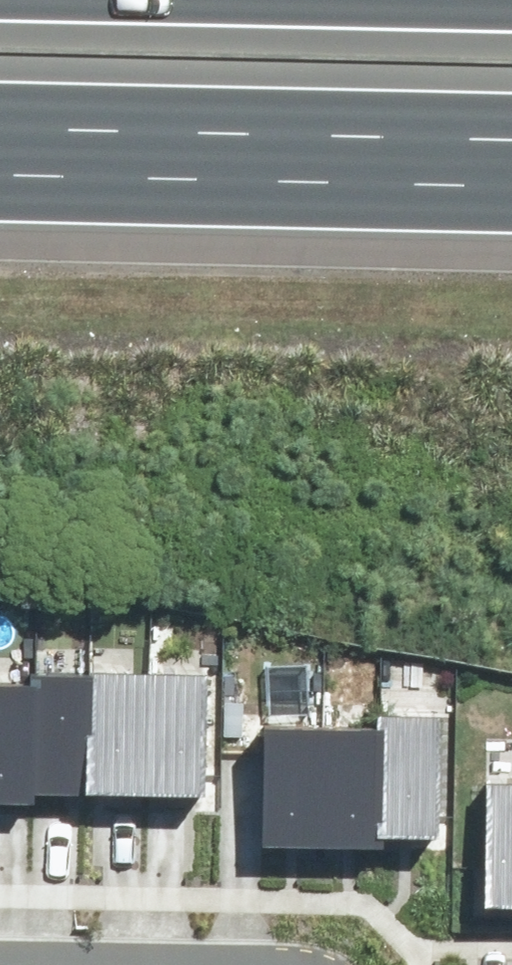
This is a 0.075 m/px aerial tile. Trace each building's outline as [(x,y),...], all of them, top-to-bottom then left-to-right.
[(34,776),(93,777),(95,666),(37,664),(36,675),(34,776)] [(93,777),(151,779),(154,666),(95,666),(93,777)] [(151,779),(210,780),(211,729),(212,668),(154,666),(151,779)] [(34,776),(36,675),(0,674),(0,790),(34,791),(34,776)] [(386,707),(385,715),(382,822),(438,823),(442,709),(386,707)] [(263,832),(327,833),(329,714),(266,713),(266,729),(263,832)] [(327,833),(381,834),(382,822),(385,715),(329,714),(327,833)] [(511,890),(511,771),(491,770),(490,825),(488,890),(511,890)]
